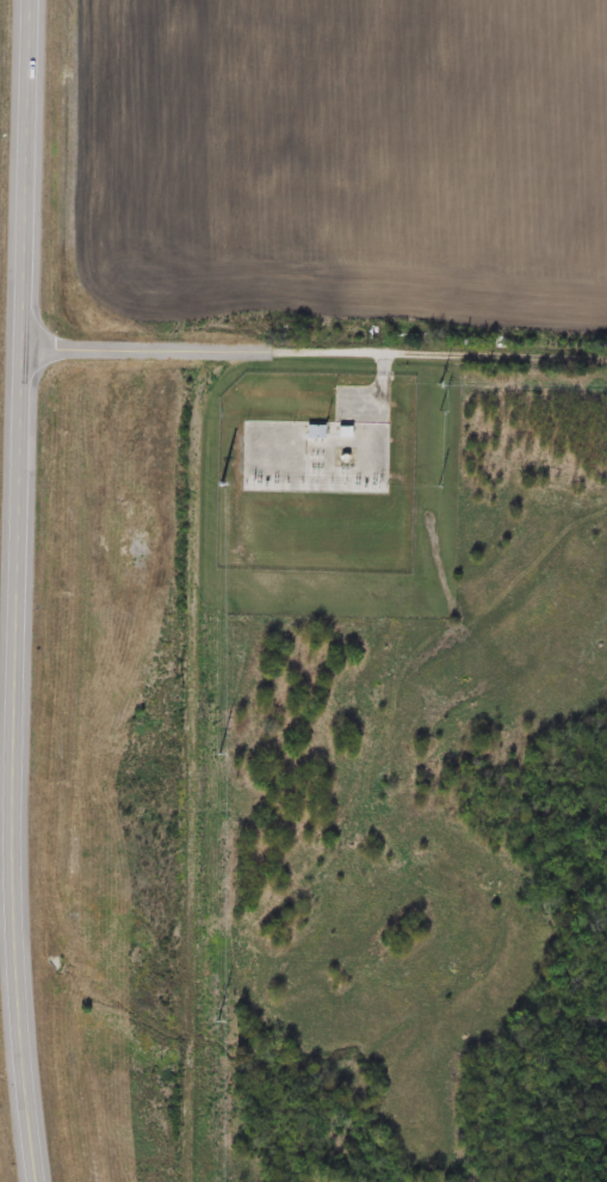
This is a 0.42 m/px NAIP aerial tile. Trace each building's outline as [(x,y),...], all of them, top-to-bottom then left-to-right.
[(306,439),(306,428),(323,428),(323,439),(306,439)]
